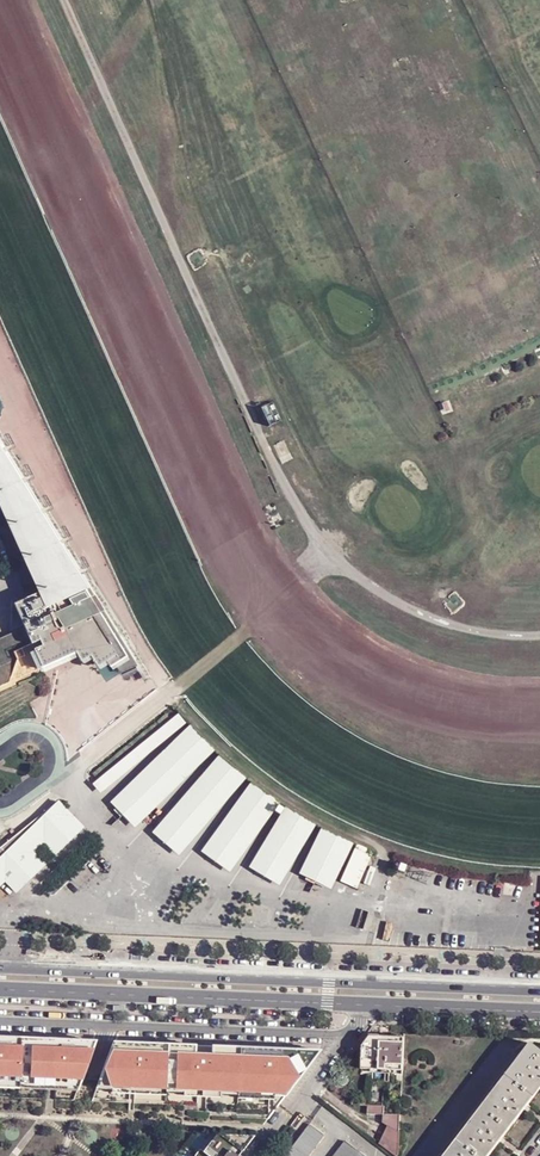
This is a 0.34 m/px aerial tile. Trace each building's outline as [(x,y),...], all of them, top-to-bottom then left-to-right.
[(107,640),(124,632),(85,569),(29,478),(10,447),(0,432),(0,460),(3,466),(4,465),(8,469),(3,472),(19,498),(20,497),(24,501),(18,504),(34,530),(36,530),(38,534),(33,537),(54,570),(62,582),(68,579),(107,640)] [(46,589),(62,582),(54,570),(33,537),(38,534),(36,530),(34,530),(18,504),(24,501),(20,497),(19,498),(3,472),(8,469),(4,465),(3,466),(0,460),(0,487),(46,589)] [(23,627),(0,638),(0,657),(29,644),(40,670),(76,654),(107,640),(68,579),(62,582),(46,589),(13,604),(23,627)] [(124,632),(107,640),(116,655),(111,658),(120,673),(135,667),(144,681),(151,677),(143,663),(124,632)] [(116,655),(107,640),(76,654),(81,662),(90,656),(96,667),(111,658),(116,655)] [(190,724),(109,802),(134,828),(214,750),(190,724)] [(219,754),(152,832),(178,855),(246,777),(219,754)] [(251,781),(200,851),(229,872),(280,802),(251,781)] [(84,826),(58,799),(56,801),(67,813),(61,819),(76,835),(84,826)] [(56,801),(0,855),(0,873),(17,891),(44,866),(29,850),(41,838),(56,854),(76,835),(61,819),(67,813),(56,801)] [(285,806),(248,867),(278,885),(315,824),(285,806)] [(321,827),(298,873),(330,889),(353,843),(321,827)] [(54,856),(56,854),(41,838),(29,850),(44,866),(46,864),(35,852),(43,844),(54,856)] [(17,891),(0,873),(0,886),(4,882),(16,893),(17,891)] [(402,1070),(404,1036),(388,1035),(381,1035),(369,1035),(361,1045),(360,1073),(366,1074),(367,1071),(366,1071),(366,1068),(402,1070)] [(72,1101),(76,1090),(80,1080),(93,1043),(55,1041),(54,1045),(46,1044),(47,1041),(0,1039),(0,1098),(72,1101)] [(318,1051),(113,1043),(92,1102),(200,1107),(200,1112),(271,1115),(318,1051)] [(444,1155),(487,1155),(539,1086),(539,1050),(530,1043),(518,1058),(444,1155)] [(518,1058),(514,1056),(438,1155),(444,1155),(518,1058)] [(367,1104),(368,1104),(368,1096),(352,1095),(352,1104),(368,1104),(367,1104)] [(367,1112),(383,1114),(384,1114),(384,1113),(384,1105),(368,1104),(367,1104),(368,1104),(367,1112)] [(389,1124),(380,1142),(397,1155),(398,1154),(400,1114),(384,1113),(384,1114),(383,1114),(383,1122),(389,1124)] [(310,1123),(285,1155),(307,1155),(324,1134),(310,1123)] [(243,1150),(222,1134),(206,1155),(200,1150),(195,1155),(238,1155),(243,1150)] [(345,1141),(334,1155),(366,1155),(345,1141)]
